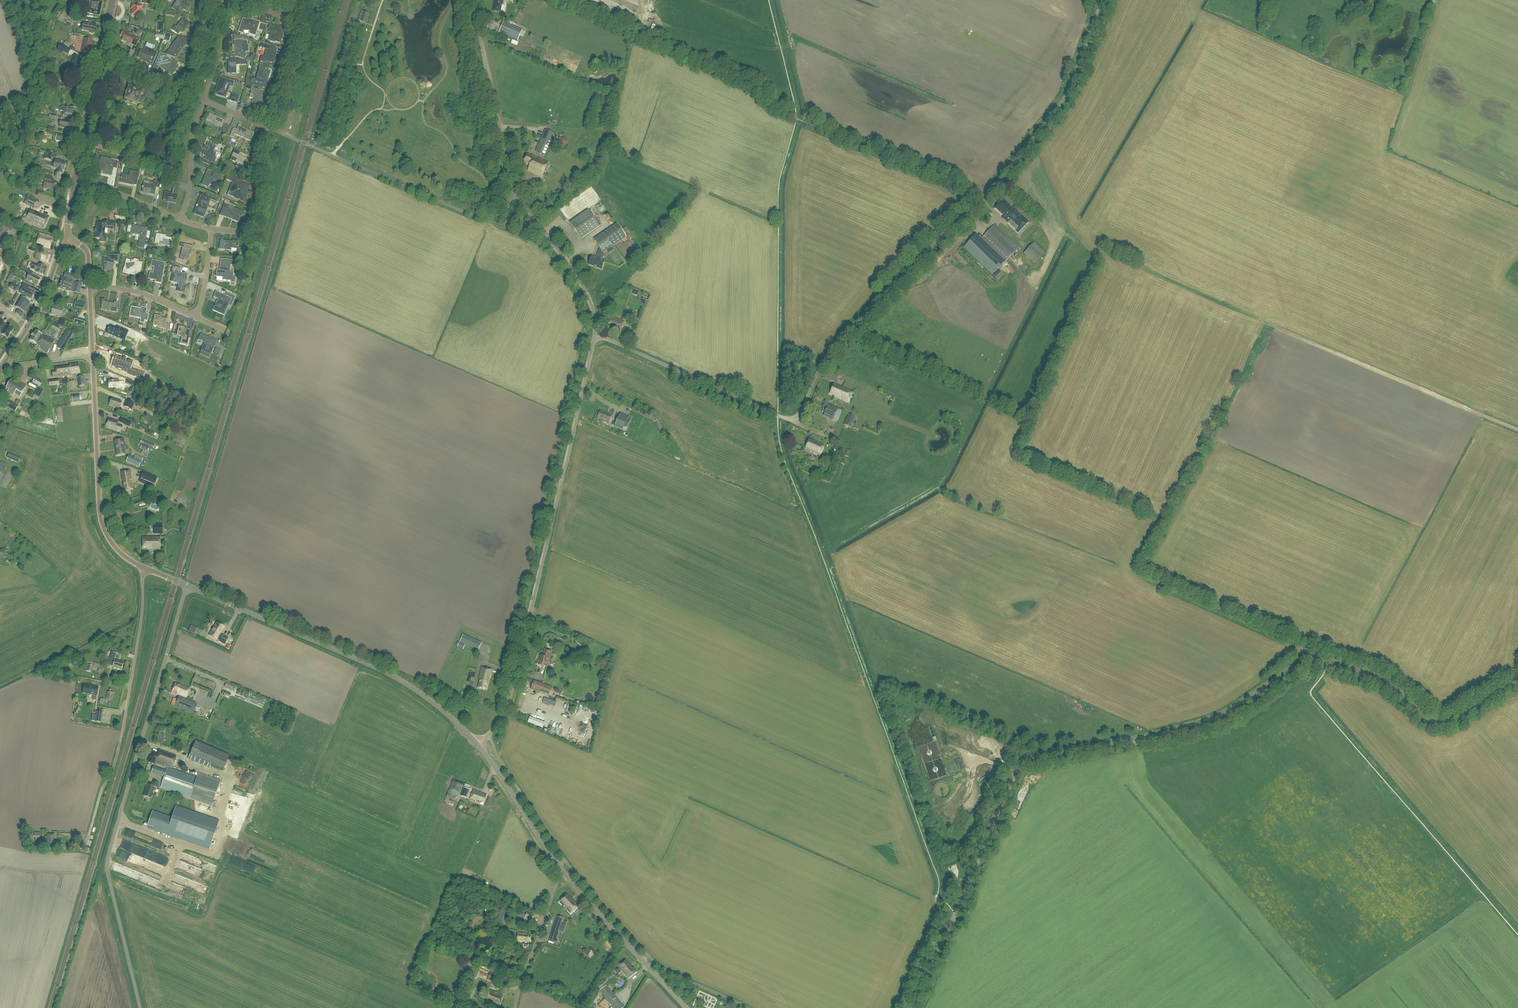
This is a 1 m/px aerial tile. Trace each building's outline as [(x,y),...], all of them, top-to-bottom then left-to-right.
[(87,0),(82,0),(82,3),(89,4),(87,13),(91,14),(95,15),(94,17),(95,18),(98,18),(99,18),(99,16),(102,3),(94,1),(87,0)] [(177,1),(173,6),(172,8),(177,12),(181,7),(185,11),(193,1),(192,1),(192,0),(176,0),(177,1)] [(494,8),(502,9),(503,0),(495,0),(494,8)] [(142,6),(133,4),(132,7),(133,8),(132,15),(140,17),(142,6)] [(361,11),(358,20),(360,21),(366,23),(369,13),(361,11)] [(272,17),(263,14),(260,23),(263,24),(269,25),(270,23),(272,17)] [(188,18),(183,15),(182,18),(183,19),(176,28),(183,33),(188,26),(186,24),(187,22),(186,21),(188,18)] [(53,18),(50,24),(59,29),(62,23),(53,18)] [(259,23),(249,20),(243,20),(239,32),(242,33),(243,31),(248,31),(249,35),(255,36),(259,23)] [(96,25),(84,23),(82,30),(90,32),(90,33),(93,34),(94,34),(94,33),(96,25)] [(522,31),(504,23),(499,34),(517,42),(522,31)] [(284,29),(269,24),(268,29),(269,30),(269,32),(269,33),(270,33),(268,41),(274,43),(275,42),(279,43),(281,37),(282,37),(284,29)] [(123,30),(120,35),(123,37),(122,40),(136,47),(139,39),(131,35),(132,34),(123,30)] [(169,50),(174,54),(176,52),(178,54),(184,47),(183,46),(188,40),(179,38),(169,50)] [(92,41),(84,39),(82,52),(90,54),(92,41)] [(243,41),(235,41),(235,52),(239,52),(239,58),(246,58),(245,52),(246,52),(246,47),(247,47),(247,41),(243,41)] [(71,50),(60,44),(57,50),(68,55),(71,50)] [(266,62),(273,64),(276,55),(275,55),(276,49),(261,44),(259,48),(266,50),(264,57),(261,57),(260,62),(265,64),(266,62)] [(151,50),(145,47),(143,51),(141,50),(138,57),(150,63),(151,59),(154,60),(157,53),(151,51),(151,50)] [(166,70),(166,71),(172,76),(179,66),(177,65),(178,63),(174,59),(172,62),(167,58),(159,55),(156,63),(165,70),(166,70)] [(80,58),(73,56),(71,66),(75,66),(73,72),(80,74),(80,73),(84,74),(85,71),(86,70),(85,69),(86,66),(82,65),(82,64),(79,63),(80,58)] [(237,59),(230,59),(230,62),(229,62),(229,65),(228,65),(228,73),(236,73),(236,62),(237,62),(237,59)] [(251,79),(250,84),(262,88),(264,82),(267,83),(269,76),(270,73),(267,72),(268,69),(259,66),(258,69),(260,71),(257,80),(251,79)] [(239,96),(227,93),(229,86),(232,87),(233,82),(220,78),(215,94),(225,98),(226,96),(230,98),(229,100),(237,103),(239,96)] [(147,91),(136,87),(135,89),(129,87),(128,92),(127,91),(126,92),(125,94),(126,95),(127,95),(125,100),(137,104),(139,100),(144,101),(145,97),(154,100),(156,94),(159,95),(160,91),(154,88),(153,92),(147,90),(147,91)] [(260,91),(253,89),(251,94),(250,98),(253,99),(253,102),(260,105),(263,94),(259,93),(260,91)] [(64,108),(61,107),(61,108),(60,110),(61,111),(63,112),(62,116),(66,117),(76,119),(76,115),(75,115),(76,109),(70,108),(64,107),(64,108)] [(215,117),(209,114),(206,121),(221,128),(220,131),(223,133),(226,125),(223,124),(225,120),(215,116),(215,117)] [(75,123),(61,120),(59,127),(68,129),(68,128),(73,129),(75,123)] [(248,130),(239,126),(237,130),(234,128),(230,136),(234,137),(235,134),(250,141),(253,134),(248,131),(248,130)] [(554,136),(545,132),(536,151),(546,155),(554,136)] [(71,138),(57,134),(56,140),(63,142),(63,143),(63,144),(64,144),(64,145),(65,144),(66,144),(66,143),(70,144),(70,143),(71,143),(71,141),(71,140),(71,138)] [(232,139),(227,137),(224,143),(234,148),(236,145),(230,142),(232,139)] [(568,143),(565,138),(559,138),(556,144),(559,149),(565,149),(568,143)] [(216,147),(208,143),(208,144),(206,150),(205,149),(203,155),(206,157),(203,163),(216,168),(218,165),(214,164),(216,158),(214,157),(216,154),(213,152),(216,147)] [(45,153),(44,159),(51,161),(53,154),(46,152),(46,151),(40,150),(39,153),(43,154),(43,152),(45,153)] [(247,155),(234,150),(230,160),(238,163),(236,168),(240,169),(245,158),(246,159),(247,155)] [(535,158),(527,154),(523,163),(530,166),(528,171),(542,177),(549,163),(535,157),(535,158)] [(59,161),(55,160),(54,164),(52,163),(51,164),(50,167),(51,167),(53,168),(57,169),(56,173),(62,174),(62,170),(64,171),(65,163),(58,162),(59,161)] [(118,162),(112,161),(111,165),(107,164),(106,166),(99,164),(98,172),(107,174),(107,175),(112,176),(113,168),(117,169),(118,162)] [(140,173),(134,172),(133,177),(123,175),(121,183),(127,184),(133,186),(135,178),(139,179),(140,173)] [(222,176),(214,172),(212,178),(206,175),(202,185),(206,187),(208,183),(218,187),(222,176)] [(49,178),(42,176),(41,182),(45,183),(44,189),(54,191),(56,182),(48,181),(49,178)] [(161,182),(155,181),(155,183),(151,182),(150,185),(144,184),(143,187),(142,188),(143,188),(142,192),(148,193),(154,195),(156,188),(160,188),(161,182)] [(237,199),(244,202),(246,198),(244,198),(247,192),(246,191),(248,186),(239,182),(234,193),(239,195),(237,199)] [(179,190),(173,189),(172,194),(165,193),(164,201),(170,202),(170,203),(176,204),(179,190)] [(219,199),(206,193),(205,196),(201,195),(197,206),(196,206),(196,207),(197,207),(194,214),(204,218),(211,199),(218,202),(219,199)] [(36,202),(27,197),(24,203),(34,207),(36,202)] [(1012,209),(1003,200),(995,209),(1003,217),(1002,218),(1008,223),(1009,222),(1012,225),(1011,226),(1013,228),(1016,226),(1020,230),(1025,225),(1024,224),(1027,221),(1021,215),(1021,216),(1018,213),(1015,209),(1012,209)] [(244,213),(225,205),(220,216),(232,220),(232,219),(239,222),(241,216),(242,217),(244,213)] [(44,215),(30,209),(27,216),(25,220),(44,228),(49,217),(44,214),(44,215)] [(600,227),(588,210),(569,223),(581,239),(600,227)] [(116,223),(103,221),(103,224),(97,223),(95,238),(101,239),(100,242),(106,243),(107,237),(104,237),(105,227),(108,228),(108,229),(115,230),(116,223)] [(3,222),(0,229),(0,240),(4,231),(7,232),(7,231),(11,233),(13,227),(3,222)] [(603,253),(627,237),(617,223),(594,239),(601,249),(603,253)] [(148,228),(132,225),(131,234),(141,236),(138,249),(143,250),(143,249),(144,249),(146,238),(149,238),(150,232),(147,232),(148,228)] [(1005,263),(1019,248),(995,225),(981,240),(1005,263)] [(45,235),(40,234),(37,243),(44,246),(43,247),(50,249),(54,237),(45,235)] [(164,235),(157,234),(155,243),(158,244),(158,245),(164,246),(164,245),(170,246),(172,239),(163,237),(164,235)] [(1043,246),(1045,245),(1048,250),(1052,247),(1044,237),(1039,241),(1043,246)] [(34,244),(24,240),(23,244),(29,246),(27,251),(29,251),(31,247),(33,247),(34,244)] [(232,242),(221,241),(220,250),(231,251),(231,249),(238,249),(238,248),(239,248),(239,247),(238,246),(238,242),(232,241),(232,242)] [(1038,243),(1036,241),(1023,254),(1035,265),(1046,254),(1036,245),(1038,243)] [(193,246),(181,243),(180,247),(182,247),(181,254),(182,254),(181,260),(189,261),(190,252),(192,253),(193,246)] [(1,249),(0,250),(0,271),(4,266),(2,265),(9,254),(1,249)] [(121,254),(108,253),(108,258),(102,262),(102,268),(108,271),(113,267),(113,262),(118,263),(121,254)] [(599,258),(598,259),(596,258),(592,257),(589,265),(602,270),(605,262),(601,260),(602,259),(599,258)] [(138,261),(127,259),(125,269),(124,269),(123,273),(135,276),(136,274),(140,275),(142,264),(138,263),(138,261)] [(235,261),(221,260),(220,271),(217,271),(216,277),(223,278),(222,280),(231,281),(231,283),(235,283),(235,280),(233,279),(233,273),(230,273),(230,265),(234,266),(235,261)] [(158,262),(152,261),(151,267),(154,267),(153,273),(150,273),(148,279),(156,280),(155,282),(161,283),(164,265),(158,263),(158,262)] [(38,266),(29,263),(27,267),(36,271),(36,272),(42,275),(45,266),(39,264),(38,266)] [(33,272),(22,267),(20,270),(29,275),(26,279),(37,285),(40,279),(32,275),(33,272)] [(181,269),(173,267),(171,273),(173,273),(171,282),(179,284),(178,292),(183,293),(187,276),(180,274),(181,269)] [(60,283),(80,289),(82,284),(76,283),(73,282),(71,281),(73,275),(65,273),(64,277),(64,279),(61,278),(60,283)] [(80,289),(60,283),(58,289),(70,292),(71,290),(74,291),(73,292),(79,294),(80,289)] [(31,299),(33,295),(21,289),(11,284),(9,288),(16,291),(19,293),(31,299)] [(21,289),(33,295),(35,291),(31,289),(32,288),(24,284),(21,289)] [(226,296),(216,292),(214,297),(218,299),(213,310),(219,313),(224,302),(228,304),(228,305),(230,306),(234,297),(227,294),(226,296)] [(30,303),(21,298),(15,307),(18,309),(16,314),(21,318),(30,303)] [(114,304),(103,302),(101,309),(116,313),(118,303),(115,302),(114,304)] [(58,308),(53,306),(51,314),(57,316),(57,317),(61,318),(64,309),(58,307),(58,308)] [(140,309),(131,307),(129,317),(140,319),(139,323),(144,324),(147,308),(142,307),(141,308),(140,308),(140,309)] [(161,317),(155,316),(153,326),(158,327),(157,328),(163,329),(162,332),(168,333),(169,325),(166,324),(167,319),(161,318),(161,317)] [(83,320),(75,317),(73,323),(81,326),(83,320)] [(624,322),(610,317),(605,330),(619,335),(624,322)] [(0,321),(0,327),(1,326),(4,329),(4,328),(5,329),(1,334),(7,338),(13,329),(6,325),(4,323),(3,324),(0,321)] [(60,332),(63,326),(55,322),(52,328),(60,332)] [(118,327),(116,330),(109,326),(106,333),(107,333),(110,334),(110,335),(116,338),(124,341),(126,338),(128,331),(118,327)] [(185,327),(178,326),(176,334),(181,335),(180,343),(187,345),(190,330),(185,329),(185,327)] [(73,334),(67,330),(57,347),(63,351),(73,334)] [(42,336),(35,332),(30,341),(40,347),(39,348),(48,354),(55,341),(43,334),(42,336)] [(207,338),(200,335),(198,340),(204,343),(201,350),(210,354),(214,347),(214,348),(217,341),(207,337),(207,338)] [(116,355),(112,366),(116,368),(115,369),(118,369),(122,370),(122,371),(128,373),(127,374),(138,377),(140,371),(130,368),(133,361),(116,355)] [(65,367),(66,375),(76,373),(80,373),(79,363),(69,364),(70,366),(65,367)] [(66,375),(65,367),(56,368),(56,372),(52,372),(53,377),(66,375)] [(130,392),(134,394),(140,381),(132,378),(130,383),(128,383),(127,385),(132,387),(130,392)] [(42,383),(35,379),(32,383),(40,387),(42,383)] [(16,384),(11,380),(6,388),(8,390),(7,393),(13,396),(14,394),(20,397),(26,386),(18,381),(16,384)] [(119,388),(119,380),(114,380),(114,381),(108,381),(109,388),(116,387),(116,388),(119,388)] [(849,402),(853,393),(834,384),(830,394),(849,402)] [(43,391),(38,388),(34,395),(39,398),(43,391)] [(81,402),(81,394),(72,394),(73,402),(81,402)] [(122,402),(112,398),(109,406),(119,409),(122,402)] [(135,404),(126,400),(123,407),(132,410),(135,404)] [(18,406),(9,401),(6,407),(15,412),(18,406)] [(823,416),(836,422),(842,410),(825,403),(821,412),(824,413),(823,416)] [(612,416),(600,411),(597,418),(603,420),(602,421),(609,424),(612,416)] [(628,418),(620,414),(614,427),(622,430),(628,418)] [(850,428),(855,418),(848,415),(844,425),(850,428)] [(131,423),(121,417),(118,422),(129,428),(131,423)] [(118,421),(108,418),(105,426),(113,429),(121,432),(123,426),(117,424),(118,421)] [(125,454),(123,439),(115,440),(117,456),(125,454)] [(817,444),(809,440),(805,449),(819,456),(825,445),(818,442),(817,444)] [(20,459),(9,454),(7,458),(19,463),(20,459)] [(136,459),(129,457),(127,463),(136,466),(137,464),(142,465),(144,458),(137,456),(136,459)] [(132,489),(130,470),(121,471),(122,480),(123,480),(124,490),(131,489),(132,489)] [(157,478),(143,472),(140,479),(154,485),(157,478)] [(162,535),(162,523),(154,523),(154,535),(162,535)] [(160,550),(160,537),(142,538),(143,550),(149,550),(149,551),(160,550)] [(211,633),(209,636),(217,641),(218,640),(219,641),(225,645),(228,639),(222,635),(220,634),(224,627),(217,623),(211,633)] [(482,643),(463,635),(457,647),(463,650),(465,645),(478,651),(482,643)] [(551,651),(545,649),(543,656),(541,656),(540,660),(539,661),(538,663),(539,664),(538,665),(547,667),(549,658),(551,651)] [(106,665),(113,667),(122,670),(124,663),(115,660),(115,661),(114,661),(116,654),(111,652),(110,659),(108,658),(106,665)] [(492,670),(482,668),(478,688),(487,690),(489,681),(488,681),(489,678),(490,678),(492,670)] [(543,685),(534,682),(531,690),(540,693),(549,696),(551,690),(543,687),(543,685)] [(183,686),(175,683),(171,693),(177,696),(177,694),(186,698),(190,688),(183,685),(183,686)] [(82,694),(93,695),(92,700),(96,701),(97,696),(98,687),(89,686),(84,685),(82,694)] [(234,693),(245,697),(247,693),(236,689),(234,693)] [(178,699),(175,707),(194,715),(197,706),(178,699)] [(95,722),(101,723),(102,713),(97,712),(96,716),(92,715),(91,721),(95,722)] [(229,756),(195,741),(189,755),(223,770),(229,756)] [(176,757),(159,750),(157,755),(151,753),(148,763),(154,765),(154,764),(167,768),(166,771),(153,767),(151,773),(164,777),(160,788),(212,807),(220,783),(198,775),(196,779),(171,770),(176,757)] [(964,770),(961,759),(954,761),(958,772),(964,770)] [(244,772),(233,797),(242,799),(253,776),(244,772)] [(159,784),(153,782),(151,786),(147,785),(143,797),(150,799),(154,788),(158,789),(159,784)] [(453,782),(449,795),(458,798),(463,785),(453,782)] [(462,793),(464,794),(463,796),(467,798),(470,790),(464,788),(462,793)] [(485,795),(473,791),(470,800),(476,802),(475,803),(481,806),(485,795)] [(152,812),(147,825),(146,825),(146,824),(143,823),(142,826),(145,827),(145,826),(147,826),(146,827),(208,849),(218,822),(175,807),(171,819),(152,812)] [(55,835),(47,835),(47,837),(45,837),(45,839),(47,839),(47,845),(54,845),(54,843),(53,843),(53,840),(54,840),(55,835)] [(122,853),(120,859),(140,866),(141,863),(138,862),(140,858),(125,854),(122,853)] [(213,866),(191,859),(189,866),(215,874),(217,865),(214,864),(213,866)] [(208,895),(210,889),(200,886),(198,893),(208,895)] [(574,900),(573,901),(567,895),(559,902),(564,907),(564,906),(566,908),(566,909),(571,914),(579,905),(574,900)] [(512,911),(502,907),(496,921),(506,925),(512,911)] [(514,914),(524,919),(526,915),(515,910),(514,914)] [(563,918),(558,917),(551,936),(557,939),(563,918)] [(532,935),(518,933),(517,940),(531,942),(532,935)] [(618,968),(615,970),(618,975),(622,972),(627,979),(637,971),(633,967),(631,968),(625,961),(617,967),(618,968)] [(481,974),(483,975),(482,978),(487,980),(489,972),(482,970),(481,974)] [(627,985),(625,979),(617,983),(619,988),(627,985)] [(607,986),(600,991),(613,1007),(623,1007),(624,1007),(607,986)] [(494,992),(491,990),(486,1001),(499,1006),(503,996),(494,992)]
